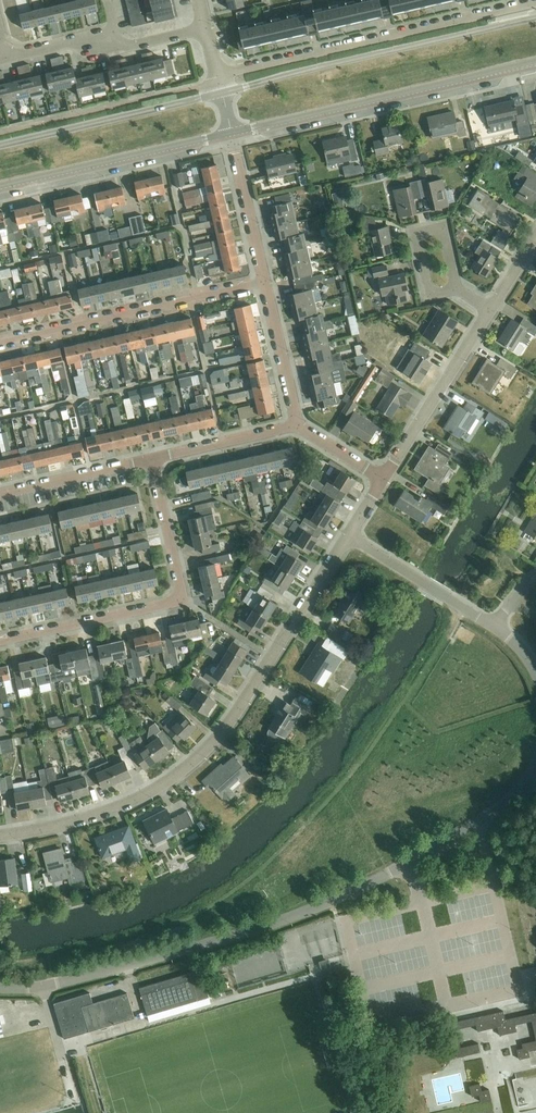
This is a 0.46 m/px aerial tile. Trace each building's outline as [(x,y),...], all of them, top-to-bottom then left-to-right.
[(69,3),(73,17),(85,14),(82,0),(80,0),(69,3)] [(85,14),(98,11),(95,0),(82,0),(85,14)] [(129,14),(150,9),(148,0),(128,0),(126,0),(129,14)] [(150,9),(172,4),(171,0),(148,0),(150,9)] [(230,10),(245,6),(243,0),(227,0),(230,10)] [(386,9),(404,5),(403,0),(399,0),(385,3),(386,9)] [(405,10),(423,6),(422,0),(404,5),(405,10)] [(303,17),(311,15),(313,14),(310,1),(300,4),(303,17)] [(367,8),(365,2),(347,6),(349,12),(367,8)] [(69,3),(57,5),(60,20),(73,17),(69,3)] [(367,8),(368,13),(386,9),(385,3),(367,8)] [(175,17),(172,4),(150,9),(153,22),(175,17)] [(57,5),(45,8),(48,23),(60,20),(57,5)] [(393,13),(405,10),(404,5),(386,9),(387,14),(393,13)] [(349,12),(347,6),(329,10),(331,16),(349,12)] [(45,8),(32,12),(35,26),(48,23),(45,8)] [(349,12),(350,17),(368,13),(367,8),(349,12)] [(132,27),(153,22),(150,9),(129,14),(132,27)] [(382,16),(387,14),(386,9),(368,13),(369,19),(382,16)] [(331,16),(329,10),(313,14),(311,15),(313,20),(331,16)] [(35,26),(32,12),(20,15),(23,29),(35,26)] [(287,14),(289,20),(293,19),(298,18),(297,12),(287,14)] [(331,16),(332,21),(350,17),(349,12),(331,16)] [(350,17),(351,23),(369,19),(368,13),(350,17)] [(280,15),(270,18),(272,24),(275,23),(282,22),(280,15)] [(311,15),(303,17),(298,18),(293,19),(295,24),(313,20),(311,15)] [(313,20),(314,26),(332,21),(331,16),(313,20)] [(332,21),(333,27),(351,23),(350,17),(332,21)] [(289,20),(282,22),(275,23),(277,29),(295,24),(293,19),(289,20)] [(296,30),(314,26),(313,20),(295,24),(296,30)] [(318,30),(333,27),(332,21),(314,26),(315,31),(318,30)] [(275,23),(272,24),(257,27),(259,33),(277,29),(275,23)] [(278,34),(296,30),(295,24),(277,29),(278,34)] [(297,35),(308,33),(315,31),(314,26),(296,30),(297,35)] [(259,33),(257,27),(239,32),(241,37),(259,33)] [(260,38),(278,34),(277,29),(259,33),(260,38)] [(278,34),(279,40),(297,35),(296,30),(278,34)] [(259,33),(241,37),(242,42),(243,42),(260,38),(259,33)] [(261,44),(279,40),(278,34),(260,38),(261,44)] [(244,48),(261,44),(260,38),(243,42),(244,48)] [(163,61),(163,58),(154,60),(152,52),(147,53),(154,79),(167,76),(167,75),(174,73),(171,59),(163,61)] [(144,63),(136,65),(140,82),(154,79),(147,53),(142,54),(144,63)] [(64,88),(77,85),(76,79),(74,67),(65,70),(64,67),(65,67),(62,56),(56,58),(64,88)] [(50,92),(64,88),(56,58),(51,59),(53,70),(54,69),(55,72),(43,75),(47,92),(50,91),(50,92)] [(125,58),(120,59),(127,85),(140,82),(136,65),(127,67),(125,58)] [(117,69),(103,73),(106,85),(112,83),(113,88),(127,85),(120,59),(115,61),(117,69)] [(44,92),(47,92),(43,75),(32,78),(32,75),(30,64),(23,66),(31,96),(44,93),(44,92)] [(21,80),(13,82),(18,99),(31,96),(23,66),(17,67),(20,78),(20,77),(21,80)] [(93,66),(87,67),(94,93),(107,90),(106,85),(103,73),(95,75),(93,66)] [(77,85),(80,97),(94,93),(87,67),(82,69),(84,77),(76,79),(77,85)] [(0,71),(0,87),(4,103),(18,99),(13,82),(5,84),(5,81),(3,71),(0,71)] [(499,104),(485,107),(489,126),(518,120),(518,123),(525,122),(522,106),(515,107),(513,101),(507,102),(507,103),(499,105),(499,104)] [(534,105),(533,104),(526,106),(530,124),(535,123),(534,120),(535,119),(535,104),(534,105)] [(458,136),(465,134),(463,122),(456,123),(453,112),(428,118),(432,139),(457,133),(458,136)] [(387,145),(402,142),(398,125),(383,128),(385,139),(374,142),(377,156),(389,153),(387,145)] [(346,137),(323,142),(328,165),(344,161),(343,156),(349,154),(351,160),(351,161),(358,160),(354,142),(347,143),(346,137)] [(515,157),(529,166),(532,160),(519,152),(515,157)] [(277,173),(278,175),(295,171),(292,155),(286,157),(285,154),(279,156),(279,158),(266,161),(269,174),(277,173)] [(205,181),(219,178),(216,164),(199,169),(200,173),(193,174),(195,183),(205,181)] [(531,206),(535,198),(535,174),(523,165),(515,177),(525,183),(516,196),(531,206)] [(424,168),(418,170),(419,178),(426,177),(424,168)] [(186,172),(182,173),(182,172),(173,174),(176,187),(185,185),(184,182),(188,181),(186,172)] [(162,176),(148,179),(152,196),(166,192),(162,176)] [(208,194),(222,191),(219,178),(205,181),(206,188),(183,193),(184,199),(208,194)] [(152,196),(148,179),(134,182),(138,199),(152,196)] [(424,179),(417,181),(421,198),(428,196),(431,210),(448,206),(442,180),(425,184),(424,179)] [(421,198),(417,181),(409,182),(410,187),(393,191),(399,217),(416,213),(413,199),(421,198)] [(122,187),(109,190),(112,203),(119,201),(120,205),(126,204),(122,187)] [(112,203),(109,190),(95,193),(98,211),(113,207),(112,203)] [(503,229),(502,231),(499,229),(491,242),(504,250),(510,238),(508,237),(521,217),(477,190),(467,205),(483,215),(483,214),(490,218),(489,220),(503,229)] [(211,207),(225,204),(222,191),(208,194),(184,199),(186,206),(209,201),(211,207)] [(81,194),(68,197),(70,210),(78,208),(79,213),(85,212),(81,194)] [(273,213),(270,214),(273,227),(297,222),(294,209),(293,209),(289,194),(280,196),(274,197),(276,205),(276,206),(281,204),(283,211),(273,213)] [(55,206),(49,207),(52,221),(52,223),(65,220),(64,216),(71,214),(70,210),(68,197),(54,201),(55,206)] [(42,203),(28,206),(35,236),(41,234),(37,219),(45,218),(46,222),(52,221),(49,207),(43,209),(42,203)] [(214,220),(228,217),(225,204),(211,207),(214,220)] [(16,215),(10,217),(15,240),(16,240),(23,239),(21,230),(19,230),(18,224),(26,222),(30,237),(35,236),(28,206),(15,209),(16,215)] [(0,213),(0,243),(4,243),(2,237),(8,236),(10,241),(11,249),(17,248),(15,240),(10,217),(4,218),(3,212),(0,213)] [(171,214),(173,225),(180,223),(178,213),(171,214)] [(142,215),(135,216),(139,233),(146,232),(142,215)] [(139,233),(135,216),(129,218),(133,235),(139,233)] [(217,233),(231,230),(228,217),(214,220),(207,222),(200,223),(188,226),(190,232),(215,226),(217,233)] [(364,236),(370,235),(375,257),(392,253),(388,235),(389,235),(387,226),(377,228),(375,218),(362,217),(361,233),(363,232),(364,236)] [(294,237),(295,243),(305,241),(303,234),(300,235),(297,222),(273,227),(276,241),(294,237)] [(108,229),(97,232),(99,243),(110,240),(108,229)] [(195,251),(234,243),(231,230),(217,233),(218,240),(194,246),(195,251)] [(99,243),(97,232),(89,233),(92,244),(99,243)] [(137,245),(136,239),(129,240),(132,251),(138,250),(137,245)] [(479,255),(471,267),(480,273),(479,275),(483,278),(485,276),(486,277),(497,258),(501,252),(483,240),(479,246),(475,252),(479,255)] [(284,254),(286,266),(310,261),(308,248),(307,249),(305,241),(295,243),(297,251),(284,254)] [(234,243),(195,251),(197,257),(216,253),(217,260),(222,259),(237,256),(234,243)] [(116,244),(110,245),(111,251),(113,257),(113,259),(120,257),(118,249),(117,249),(116,244)] [(111,251),(110,245),(104,247),(106,255),(112,254),(111,251)] [(17,249),(12,250),(14,262),(20,261),(17,249)] [(85,257),(83,251),(77,253),(78,258),(80,258),(80,260),(85,259),(85,257)] [(76,253),(68,254),(71,267),(78,265),(76,253)] [(58,268),(58,270),(65,269),(62,256),(49,259),(51,269),(58,268)] [(237,256),(222,259),(224,264),(208,268),(210,276),(240,269),(237,256)] [(303,277),(305,284),(314,281),(323,279),(322,274),(313,276),(313,275),(314,274),(310,261),(286,266),(289,280),(303,277)] [(24,266),(25,272),(37,269),(36,263),(24,266)] [(194,266),(196,278),(204,277),(202,264),(194,266)] [(184,265),(170,268),(174,285),(188,282),(184,265)] [(404,290),(407,289),(403,274),(388,277),(385,266),(372,269),(374,276),(378,275),(379,279),(378,279),(382,295),(385,294),(388,304),(406,300),(404,290)] [(12,276),(10,268),(0,270),(0,279),(12,276)] [(170,268),(157,271),(161,288),(174,285),(170,268)] [(11,270),(14,283),(21,282),(18,269),(11,270)] [(157,271),(144,274),(148,291),(161,288),(157,271)] [(144,274),(131,277),(135,294),(148,291),(144,274)] [(131,277),(118,280),(121,297),(135,294),(131,277)] [(98,285),(92,286),(95,303),(108,300),(105,283),(104,278),(97,280),(98,285)] [(59,280),(54,281),(61,311),(74,308),(70,291),(62,293),(59,280)] [(118,280),(105,283),(108,300),(121,297),(118,280)] [(52,299),(45,301),(48,314),(61,311),(54,281),(48,282),(52,299)] [(307,291),(288,295),(291,309),(315,303),(315,302),(322,301),(319,289),(316,289),(314,281),(305,284),(307,291)] [(33,282),(27,283),(35,317),(48,314),(45,301),(38,302),(33,282)] [(27,305),(19,307),(22,319),(35,317),(27,283),(22,284),(27,305)] [(95,303),(92,286),(78,289),(82,306),(95,303)] [(8,292),(3,293),(10,322),(22,319),(19,307),(12,308),(11,300),(10,300),(8,292)] [(3,293),(0,294),(0,303),(2,311),(0,311),(0,324),(10,322),(3,293)] [(371,304),(378,303),(377,296),(370,297),(371,304)] [(315,303),(291,309),(294,321),(301,320),(312,317),(314,325),(324,322),(323,322),(322,314),(318,315),(315,303)] [(234,309),(237,321),(253,317),(250,305),(234,309)] [(196,316),(200,330),(207,328),(205,320),(225,316),(225,315),(232,314),(231,309),(196,316)] [(423,335),(442,346),(458,322),(445,313),(441,319),(435,315),(423,335)] [(238,328),(240,334),(256,330),(253,317),(237,321),(232,322),(234,329),(238,328)] [(183,344),(185,352),(187,362),(194,360),(190,343),(196,342),(191,318),(178,321),(182,338),(183,344)] [(519,354),(521,353),(524,348),(524,347),(517,343),(525,330),(534,335),(535,333),(535,326),(523,318),(520,324),(512,319),(499,341),(519,354)] [(304,334),(302,334),(305,348),(329,342),(326,330),(334,328),(332,320),(323,322),(324,322),(314,325),(316,331),(304,334)] [(165,324),(169,341),(182,338),(178,321),(165,324)] [(165,324),(153,327),(157,343),(169,341),(165,324)] [(146,351),(158,349),(153,327),(140,330),(145,351),(146,351)] [(202,342),(209,340),(207,328),(200,330),(202,342)] [(145,351),(140,330),(128,333),(132,349),(137,348),(138,353),(139,353),(142,363),(149,362),(146,351),(145,351)] [(240,334),(242,347),(259,343),(256,330),(240,334)] [(128,333),(115,335),(119,352),(125,351),(132,349),(128,333)] [(217,338),(219,345),(236,340),(234,334),(217,338)] [(115,335),(103,338),(112,377),(118,376),(114,359),(115,357),(114,353),(119,352),(115,335)] [(103,338),(90,341),(94,358),(101,356),(102,362),(103,362),(107,378),(112,377),(103,338)] [(90,341),(77,344),(89,396),(90,395),(89,390),(96,389),(94,379),(92,380),(88,366),(90,365),(88,359),(94,358),(90,341)] [(212,341),(203,343),(205,354),(214,352),(212,341)] [(322,358),(324,365),(340,361),(338,355),(332,356),(331,355),(332,355),(329,342),(305,348),(308,361),(322,358)] [(170,343),(163,344),(163,347),(166,359),(174,357),(171,345),(170,343)] [(259,343),(242,347),(245,360),(262,356),(259,343)] [(403,371),(419,382),(431,364),(424,360),(429,352),(415,343),(410,351),(414,353),(403,371)] [(89,396),(77,344),(64,347),(68,364),(75,362),(76,368),(77,368),(79,375),(74,376),(79,398),(89,396)] [(60,348),(47,351),(50,364),(51,364),(53,371),(60,369),(60,370),(62,380),(60,380),(62,390),(69,388),(64,369),(60,348)] [(47,351),(35,354),(43,391),(44,391),(45,393),(51,391),(48,380),(47,380),(46,373),(44,374),(42,366),(50,364),(47,351)] [(35,354),(23,357),(26,370),(34,368),(39,392),(43,391),(35,354)] [(125,354),(120,355),(127,383),(132,382),(125,354)] [(219,359),(220,365),(241,360),(240,354),(219,359)] [(360,354),(352,354),(353,362),(361,362),(360,354)] [(23,357),(10,360),(15,380),(19,379),(20,380),(28,378),(26,370),(23,357)] [(487,359),(472,383),(488,393),(501,372),(510,378),(517,368),(501,358),(497,365),(487,359)] [(0,362),(0,371),(1,375),(9,374),(11,381),(13,389),(17,388),(10,360),(0,362)] [(247,364),(250,377),(266,373),(263,360),(247,364)] [(307,376),(310,389),(334,383),(331,371),(335,370),(334,368),(341,366),(340,361),(324,365),(325,372),(307,376)] [(376,366),(372,363),(350,398),(354,401),(376,366)] [(157,367),(150,368),(152,379),(159,378),(157,367)] [(228,368),(214,371),(210,375),(212,385),(218,383),(217,377),(230,375),(228,368)] [(406,403),(411,395),(391,381),(394,376),(383,368),(376,380),(389,388),(376,408),(391,417),(402,400),(406,403)] [(205,373),(198,375),(201,387),(208,386),(205,373)] [(250,377),(252,389),(269,386),(266,373),(250,377)] [(192,376),(179,379),(181,388),(194,386),(192,376)] [(240,379),(230,381),(231,388),(241,385),(240,379)] [(334,383),(310,389),(313,402),(326,399),(327,406),(341,403),(339,394),(336,395),(334,383)] [(143,398),(143,400),(156,397),(153,386),(141,389),(143,398)] [(252,389),(255,402),(272,398),(269,386),(252,389)] [(141,388),(129,391),(131,400),(143,398),(141,389),(141,388)] [(228,394),(230,400),(248,396),(247,390),(228,394)] [(197,402),(203,428),(216,425),(212,408),(206,410),(203,394),(196,395),(197,402)] [(169,398),(174,417),(178,434),(190,431),(186,414),(181,415),(176,396),(169,398)] [(134,417),(129,397),(123,399),(128,418),(134,417)] [(272,398),(255,402),(257,407),(250,408),(250,405),(238,408),(240,419),(275,411),(272,398)] [(342,411),(349,416),(357,404),(350,399),(342,411)] [(88,414),(91,429),(96,427),(96,425),(92,408),(90,400),(85,401),(79,406),(81,415),(88,414)] [(104,402),(97,403),(100,417),(107,415),(104,402)] [(193,413),(186,414),(190,431),(203,428),(197,402),(190,403),(193,413)] [(468,432),(477,418),(479,419),(483,413),(467,403),(463,409),(458,406),(444,428),(460,438),(465,430),(468,432)] [(122,423),(118,406),(111,408),(115,425),(122,423)] [(46,425),(42,409),(38,410),(42,426),(46,425)] [(485,411),(482,416),(490,421),(493,416),(485,411)] [(374,432),(377,427),(354,413),(344,429),(351,434),(353,431),(368,441),(369,440),(373,443),(375,443),(379,437),(378,434),(374,432)] [(69,445),(71,458),(84,455),(75,416),(70,418),(72,428),(73,428),(75,435),(67,437),(69,445)] [(174,417),(161,420),(165,437),(178,434),(174,417)] [(50,441),(43,443),(47,464),(60,461),(51,422),(50,419),(46,420),(50,441)] [(161,420),(149,423),(152,439),(165,437),(161,420)] [(57,421),(51,422),(60,461),(71,458),(69,445),(63,446),(62,438),(60,439),(58,430),(60,430),(57,421)] [(149,423),(136,426),(140,442),(152,439),(149,423)] [(136,426),(123,429),(127,445),(140,442),(136,426)] [(29,436),(28,436),(35,466),(47,464),(43,443),(37,444),(33,427),(27,428),(29,436)] [(97,429),(98,434),(102,451),(114,448),(111,431),(105,433),(104,428),(97,429)] [(123,429),(111,431),(114,448),(127,445),(123,429)] [(7,431),(1,432),(11,472),(23,469),(20,456),(13,458),(7,431)] [(0,461),(0,474),(11,472),(1,432),(0,433),(0,446),(3,460),(0,461)] [(102,451),(98,434),(85,437),(89,454),(102,451)] [(18,448),(20,456),(23,469),(35,466),(28,436),(23,437),(26,447),(18,448)] [(451,453),(438,445),(435,451),(429,447),(415,469),(430,478),(425,485),(437,493),(442,485),(439,483),(449,467),(444,464),(451,453)] [(292,447),(279,450),(283,466),(295,464),(292,447)] [(279,450),(265,453),(269,470),(283,466),(279,450)] [(265,453),(252,456),(256,473),(269,470),(265,453)] [(252,456),(239,459),(243,476),(256,473),(252,456)] [(239,459),(226,462),(230,479),(243,476),(239,459)] [(226,462),(213,465),(217,482),(230,479),(226,462)] [(213,465),(200,468),(203,485),(217,482),(213,465)] [(336,467),(324,485),(343,497),(346,492),(347,493),(355,479),(336,467)] [(203,485),(200,468),(186,472),(190,488),(203,485)] [(323,500),(319,507),(333,515),(340,503),(343,497),(324,485),(318,496),(323,500)] [(448,508),(440,503),(429,496),(426,500),(421,497),(418,501),(404,491),(395,505),(421,522),(431,506),(445,514),(448,508)] [(206,499),(205,492),(191,495),(193,502),(206,499)] [(269,492),(261,494),(264,504),(271,503),(269,492)] [(138,493),(124,496),(128,512),(142,509),(138,493)] [(124,496),(111,499),(115,515),(128,512),(124,496)] [(111,499),(98,502),(102,518),(115,515),(111,499)] [(98,502),(85,505),(89,521),(102,518),(98,502)] [(85,505),(72,508),(75,525),(89,521),(85,505)] [(216,529),(211,507),(192,512),(194,518),(188,520),(191,534),(208,531),(216,529)] [(302,521),(322,533),(333,515),(319,507),(315,513),(309,510),(302,521)] [(75,525),(72,508),(58,511),(62,528),(75,525)] [(49,514),(35,517),(39,533),(52,530),(49,514)] [(535,538),(535,515),(526,532),(535,538)] [(35,517),(22,520),(26,536),(39,533),(35,517)] [(270,519),(266,526),(279,534),(284,527),(270,519)] [(22,520),(9,523),(13,539),(26,536),(22,520)] [(297,543),(310,551),(322,533),(302,521),(300,525),(294,521),(289,528),(295,532),(290,541),(296,545),(297,543)] [(9,523),(0,525),(0,542),(13,539),(9,523)] [(146,530),(133,533),(134,540),(148,537),(146,530)] [(208,531),(191,534),(195,549),(202,548),(203,554),(221,549),(220,544),(211,546),(208,531)] [(100,542),(94,543),(95,549),(102,547),(108,546),(106,540),(100,542)] [(149,541),(136,544),(138,550),(150,548),(149,541)] [(86,545),(80,547),(81,552),(88,551),(95,549),(94,543),(86,545)] [(272,553),(268,559),(280,566),(280,567),(294,576),(302,563),(295,559),(299,553),(286,545),(284,549),(281,548),(276,556),(272,553)] [(102,552),(95,553),(97,559),(97,561),(105,559),(104,558),(110,556),(109,550),(102,552)] [(89,555),(82,556),(84,562),(97,559),(95,553),(89,555)] [(216,557),(217,563),(230,560),(229,554),(216,557)] [(31,564),(45,560),(44,555),(30,558),(31,564)] [(2,564),(3,570),(19,566),(18,561),(2,564)] [(199,567),(202,581),(217,578),(214,564),(199,567)] [(294,576),(280,567),(277,572),(271,580),(266,577),(263,582),(282,594),(285,589),(286,589),(294,576)] [(155,568),(141,571),(145,588),(158,585),(155,568)] [(141,571),(128,574),(131,591),(145,588),(141,571)] [(128,574),(114,577),(118,594),(131,591),(128,574)] [(114,577),(101,580),(105,597),(118,594),(114,577)] [(217,578),(202,581),(205,595),(210,594),(212,600),(225,597),(223,591),(220,591),(217,578)] [(101,580),(88,583),(92,600),(105,597),(101,580)] [(88,583),(75,586),(78,603),(92,600),(88,583)] [(334,614),(348,623),(365,596),(347,585),(342,594),(345,596),(334,614)] [(247,604),(254,608),(268,617),(277,604),(270,600),(274,594),(261,586),(257,591),(256,590),(247,604)] [(66,588),(52,591),(56,608),(69,605),(66,588)] [(52,591),(39,594),(43,611),(56,608),(52,591)] [(39,594),(26,597),(30,613),(43,611),(39,594)] [(26,597),(13,600),(17,616),(30,613),(26,597)] [(0,603),(0,605),(3,619),(17,616),(13,600),(0,603)] [(268,617),(254,608),(246,621),(241,617),(237,624),(250,632),(253,626),(260,630),(268,617)] [(183,622),(187,637),(201,634),(203,643),(210,641),(207,628),(200,630),(198,619),(183,622)] [(169,652),(175,651),(174,647),(188,644),(187,637),(183,622),(169,625),(171,636),(165,637),(166,640),(169,652)] [(331,624),(326,632),(339,640),(344,632),(331,624)] [(159,632),(146,635),(150,654),(151,654),(151,652),(162,650),(164,658),(165,664),(171,663),(169,652),(166,640),(160,641),(159,632)] [(130,648),(132,658),(136,676),(142,675),(138,656),(150,654),(146,635),(133,638),(135,646),(130,648)] [(123,640),(110,643),(114,659),(120,658),(121,664),(125,663),(124,657),(127,657),(123,640)] [(215,659),(220,662),(234,671),(243,658),(236,653),(240,648),(227,640),(223,646),(228,649),(224,656),(219,653),(215,659)] [(110,643),(98,646),(100,656),(95,657),(97,666),(103,664),(107,663),(106,661),(114,659),(110,643)] [(332,672),(341,658),(320,644),(310,660),(309,659),(300,672),(315,682),(325,667),(332,672)] [(86,648),(72,652),(76,668),(78,677),(92,674),(93,680),(100,679),(97,666),(95,657),(95,655),(88,656),(86,648)] [(61,662),(54,664),(58,681),(65,679),(78,677),(76,668),(72,652),(59,654),(61,662)] [(46,657),(32,660),(36,675),(39,685),(58,681),(54,664),(47,665),(46,657)] [(136,676),(132,658),(127,659),(130,678),(136,676)] [(14,672),(17,690),(19,689),(21,697),(32,694),(30,687),(32,686),(30,676),(36,675),(32,660),(19,663),(18,663),(20,671),(14,672)] [(220,662),(216,668),(215,667),(213,667),(211,668),(210,670),(211,673),(213,673),(212,675),(207,671),(203,677),(216,685),(219,680),(226,684),(234,671),(220,662)] [(103,664),(97,666),(100,679),(106,677),(103,664)] [(0,667),(0,697),(1,703),(9,701),(7,693),(13,692),(10,679),(7,666),(0,667)] [(157,682),(155,672),(153,672),(151,676),(151,678),(147,679),(148,684),(157,682)] [(187,700),(191,703),(190,703),(206,714),(215,701),(204,693),(209,685),(195,675),(190,684),(195,688),(187,700)] [(129,681),(120,683),(122,689),(131,687),(129,681)] [(167,700),(177,710),(182,704),(171,695),(167,700)] [(278,716),(269,730),(268,731),(268,732),(268,733),(268,734),(268,736),(269,737),(270,738),(271,739),(272,740),(273,740),(275,740),(276,740),(278,740),(279,739),(280,738),(281,737),(282,735),(285,738),(301,712),(305,715),(310,708),(295,698),(290,706),(293,707),(289,713),(279,706),(275,714),(278,716)] [(104,704),(96,706),(99,717),(107,715),(104,704)] [(179,710),(163,727),(178,741),(182,736),(184,739),(196,726),(179,710)] [(64,712),(47,716),(49,727),(66,723),(64,712)] [(34,723),(27,724),(29,733),(36,732),(34,723)] [(147,746),(157,760),(169,751),(166,747),(171,743),(162,730),(161,731),(155,723),(149,727),(147,739),(150,743),(147,746)] [(120,730),(116,732),(119,738),(124,747),(135,767),(135,768),(141,764),(144,769),(157,760),(147,746),(146,746),(140,737),(129,744),(123,735),(120,730)] [(32,736),(24,738),(26,747),(34,745),(32,736)] [(12,738),(13,745),(14,746),(21,745),(19,737),(12,738)] [(12,739),(6,740),(8,753),(15,751),(14,746),(13,745),(12,739)] [(0,741),(0,744),(2,754),(8,753),(6,740),(0,741)] [(123,761),(110,767),(117,782),(131,776),(128,770),(135,767),(124,747),(118,750),(123,761)] [(39,761),(36,752),(28,755),(31,764),(39,761)] [(213,772),(203,781),(209,787),(212,785),(226,801),(235,794),(232,791),(250,775),(234,757),(215,775),(213,772)] [(108,761),(88,769),(94,785),(100,782),(102,788),(117,782),(110,767),(108,761)] [(54,767),(45,769),(48,784),(52,799),(58,797),(60,802),(75,797),(70,779),(69,776),(57,779),(54,767)] [(28,783),(27,783),(32,808),(46,805),(45,800),(52,799),(48,784),(45,769),(39,770),(41,781),(37,782),(28,783)] [(83,776),(70,779),(75,797),(89,793),(87,787),(94,785),(88,769),(82,771),(83,776)] [(5,776),(5,777),(7,791),(14,790),(12,775),(5,776)] [(13,783),(15,793),(14,793),(17,810),(32,808),(29,790),(27,783),(27,781),(13,783)] [(143,821),(151,837),(154,843),(177,832),(194,823),(187,810),(171,819),(167,809),(143,821)] [(109,833),(110,836),(96,841),(102,857),(129,848),(134,861),(140,859),(131,833),(123,836),(120,829),(109,833)] [(62,847),(43,852),(48,871),(43,873),(46,885),(53,884),(52,881),(68,877),(70,884),(86,879),(81,859),(72,862),(71,857),(65,858),(62,847)] [(183,857),(175,861),(178,866),(185,863),(183,857)] [(17,884),(14,858),(0,860),(0,886),(17,884)] [(22,874),(25,891),(31,891),(29,874),(22,874)] [(286,974),(279,948),(231,960),(239,987),(286,974)] [(328,958),(319,961),(321,969),(331,966),(328,958)] [(201,969),(140,988),(148,1015),(210,996),(201,969)] [(209,990),(210,996),(228,993),(227,987),(209,990)] [(90,993),(53,1003),(64,1039),(134,1018),(127,993),(93,1003),(90,993)] [(506,1019),(504,1010),(448,1023),(456,1057),(481,1052),(479,1043),(461,1047),(457,1029),(476,1024),(478,1031),(498,1027),(500,1035),(517,1031),(516,1024),(532,1020),(535,1038),(535,1012),(506,1019)] [(535,1049),(535,1040),(522,1043),(523,1048),(517,1049),(519,1059),(530,1056),(529,1051),(535,1049)] [(480,1094),(481,1102),(492,1100),(489,1089),(482,1090),(480,1083),(470,1085),(472,1096),(480,1094)]
